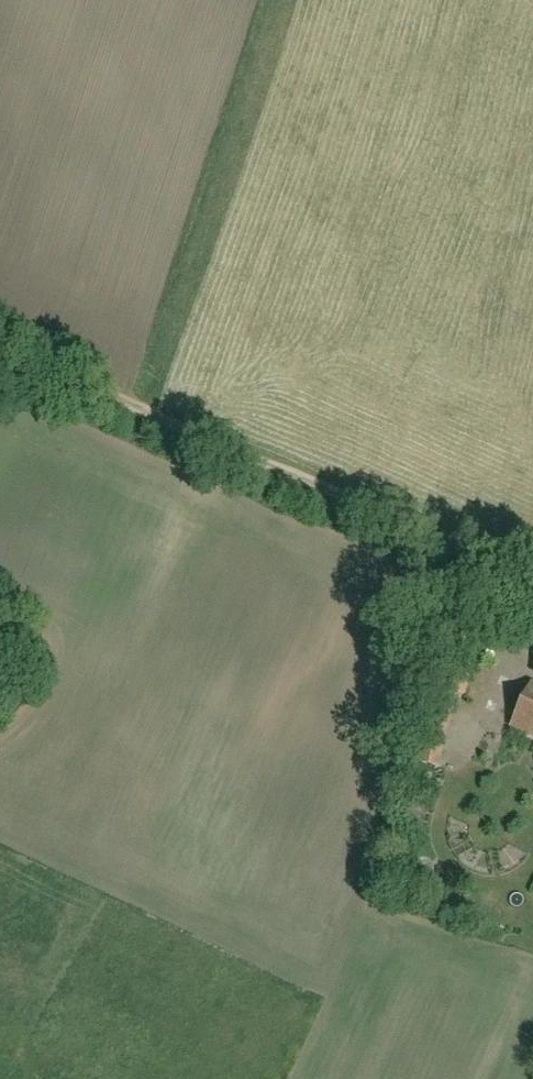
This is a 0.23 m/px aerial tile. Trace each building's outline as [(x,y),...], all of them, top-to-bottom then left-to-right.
[(439,770),(457,694),(463,695),(479,631),(449,623),(433,688),(415,765),(439,770)] [(511,727),(532,737),(532,684),(532,683),(511,727)]
